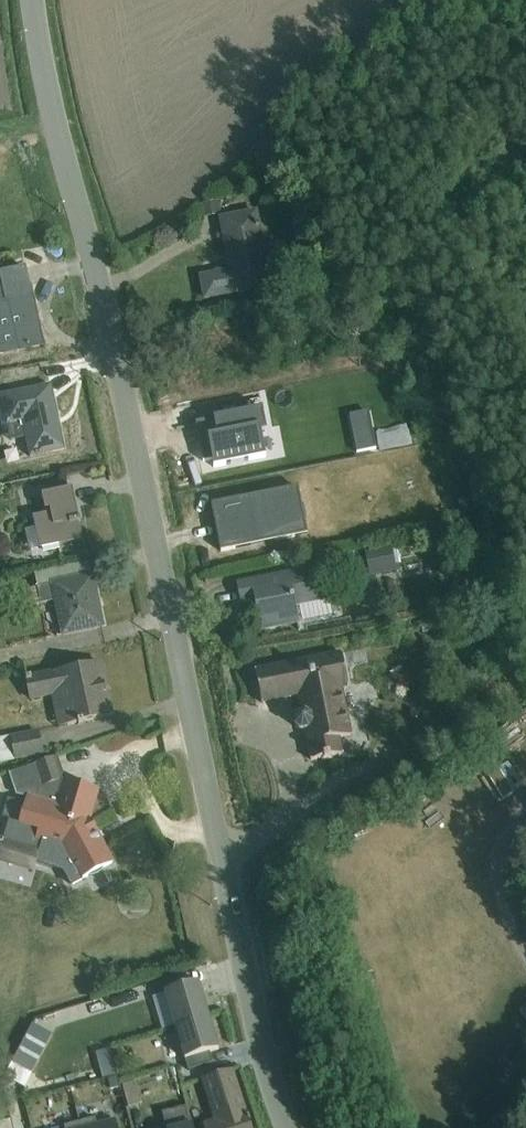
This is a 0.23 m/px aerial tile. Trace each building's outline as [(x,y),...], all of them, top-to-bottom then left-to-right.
[(204,218),(221,216),(219,202),(202,204),(204,218)] [(205,300),(273,287),(258,213),(221,220),(231,272),(201,277),(205,300)] [(0,275),(0,358),(15,354),(17,368),(25,367),(23,351),(42,347),(41,342),(26,272),(25,269),(0,275)] [(24,439),(29,458),(65,451),(51,386),(0,397),(0,399),(6,427),(7,427),(10,442),(24,439)] [(259,433),(266,431),(262,410),(248,412),(248,414),(214,422),(218,439),(201,443),(203,460),(203,463),(214,460),(215,466),(213,466),(213,468),(266,457),(259,433)] [(384,450),(415,443),(410,421),(379,428),(384,450)] [(313,533),(303,486),(211,505),(221,553),(313,533)] [(42,497),(45,511),(50,510),(51,514),(33,518),(35,530),(24,531),(29,552),(31,551),(33,561),(60,555),(58,546),(82,541),(79,524),(81,524),(80,520),(75,521),(69,492),(73,491),(73,489),(42,497)] [(395,559),(399,558),(397,547),(398,547),(398,544),(397,544),(396,541),(391,542),(391,543),(363,549),(369,578),(397,572),(395,559)] [(34,573),(37,587),(91,576),(89,562),(34,573)] [(298,617),(300,614),(299,607),(332,601),(325,567),(238,585),(241,603),(255,600),(261,630),(299,622),(298,617)] [(26,589),(29,607),(53,602),(61,636),(103,627),(93,576),(91,576),(37,587),(26,589)] [(262,705),(297,698),(301,712),(297,714),(293,720),(294,728),(301,733),(304,732),(310,761),(343,755),(340,738),(352,736),(343,689),(349,687),(342,654),(255,671),(262,705)] [(27,679),(27,682),(26,682),(30,702),(51,698),(58,729),(111,718),(100,664),(27,679)] [(0,739),(0,765),(15,762),(44,755),(39,731),(0,739)] [(19,823),(15,822),(10,839),(13,845),(38,851),(36,860),(44,862),(63,863),(72,886),(89,877),(91,877),(93,877),(96,877),(99,875),(101,873),(102,871),(103,869),(112,864),(89,820),(97,791),(66,781),(58,757),(9,774),(17,795),(27,798),(19,823)] [(462,797),(475,817),(505,798),(493,778),(462,797)] [(175,1027),(209,1016),(199,983),(164,993),(175,1027)] [(209,1016),(175,1027),(184,1060),(185,1060),(189,1071),(214,1064),(211,1053),(219,1050),(209,1016)] [(33,1063),(49,1030),(36,1023),(20,1056),(33,1063)] [(98,1075),(112,1072),(106,1046),(92,1049),(98,1075)] [(212,1077),(201,1083),(214,1120),(203,1124),(204,1127),(251,1127),(233,1070),(212,1077)] [(136,1081),(123,1085),(128,1108),(142,1104),(136,1081)] [(191,1124),(190,1124),(186,1107),(165,1112),(169,1127),(192,1127),(191,1124)] [(95,1118),(80,1122),(81,1127),(117,1127),(115,1120),(97,1125),(95,1118)]
